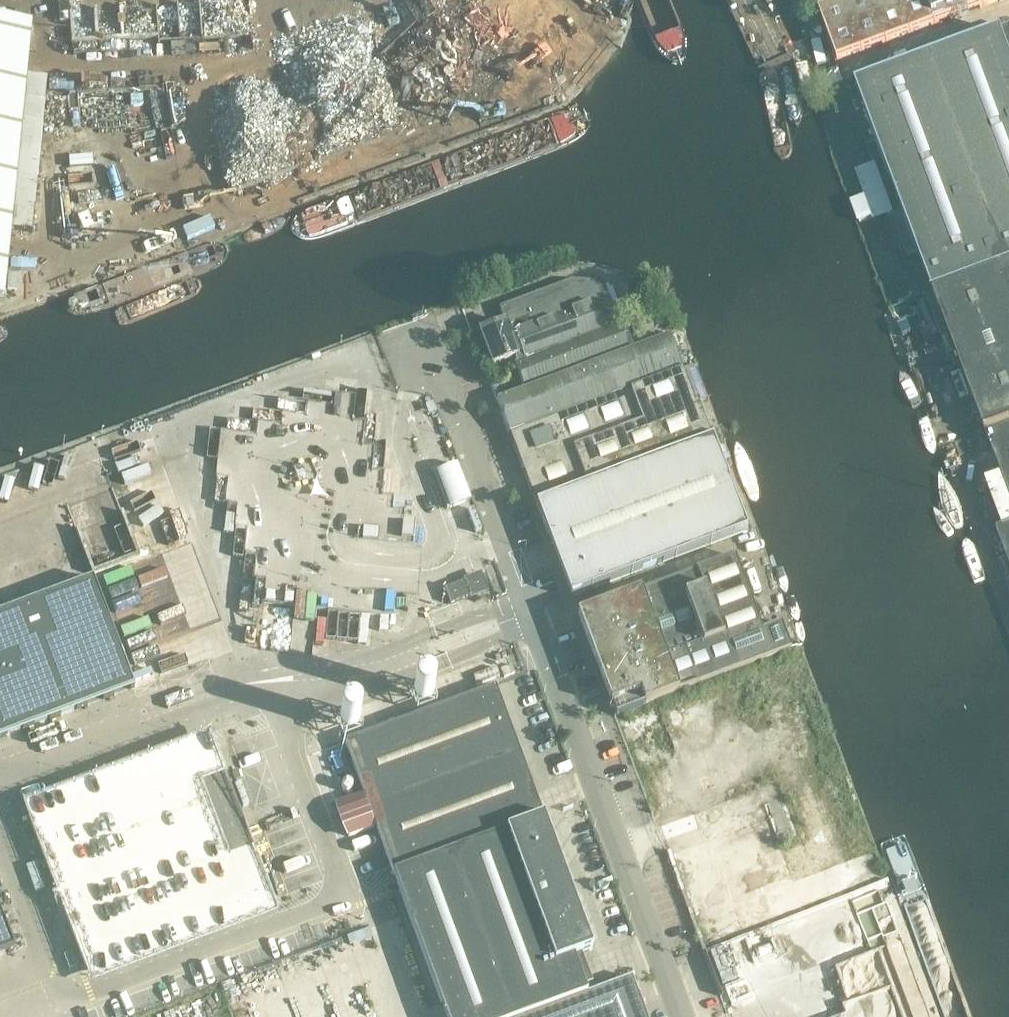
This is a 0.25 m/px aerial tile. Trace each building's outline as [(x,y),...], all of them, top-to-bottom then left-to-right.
[(814,11),(832,4),(830,0),(809,0),(814,11)] [(818,12),(836,61),(1001,0),(850,0),(818,12)] [(0,21),(0,298),(3,299),(31,24),(0,21)] [(855,85),(913,243),(932,293),(1008,265),(1008,27),(1000,31),(855,85)] [(932,293),(986,434),(1008,425),(1008,265),(932,293)] [(572,281),(500,308),(506,322),(520,358),(516,359),(518,364),(619,325),(603,283),(572,281)] [(506,322),(477,332),(490,368),(516,359),(520,358),(506,322)] [(518,364),(514,366),(524,391),(628,351),(619,325),(518,364)] [(524,391),(497,401),(509,435),(628,390),(681,371),(668,337),(628,351),(524,391)] [(642,424),(572,450),(584,484),(709,436),(697,404),(694,405),(682,371),(681,371),(628,390),(642,424)] [(628,390),(509,435),(534,501),(535,502),(584,484),(572,450),(642,424),(628,390)] [(985,481),(1003,528),(1008,526),(1008,425),(986,434),(1001,475),(985,481)] [(535,502),(534,503),(570,597),(746,531),(709,436),(584,484),(535,502)] [(446,508),(470,499),(458,464),(433,473),(446,508)] [(1008,562),(1008,526),(997,530),(1008,562)] [(734,557),(641,593),(678,692),(790,649),(781,624),(762,631),(734,557)] [(443,589),(449,604),(485,591),(479,576),(443,589)] [(0,613),(0,738),(134,688),(93,578),(0,613)] [(640,591),(577,615),(610,704),(611,704),(640,694),(644,705),(645,705),(645,704),(678,692),(641,593),(640,591)] [(507,666),(500,669),(504,678),(510,675),(514,673),(511,665),(507,666)] [(393,873),(505,832),(543,818),(495,687),(346,742),(393,873)] [(640,694),(611,704),(616,715),(644,705),(640,694)] [(216,747),(27,819),(84,970),(273,899),(216,747)] [(543,818),(505,832),(554,964),(573,957),(591,950),(543,818)] [(393,873),(446,1016),(522,1016),(586,993),(573,957),(554,964),(505,832),(393,873)] [(862,914),(876,905),(868,894),(855,902),(862,914)] [(14,951),(0,914),(0,956),(14,951)] [(523,1016),(646,1016),(632,977),(586,993),(523,1016)]
